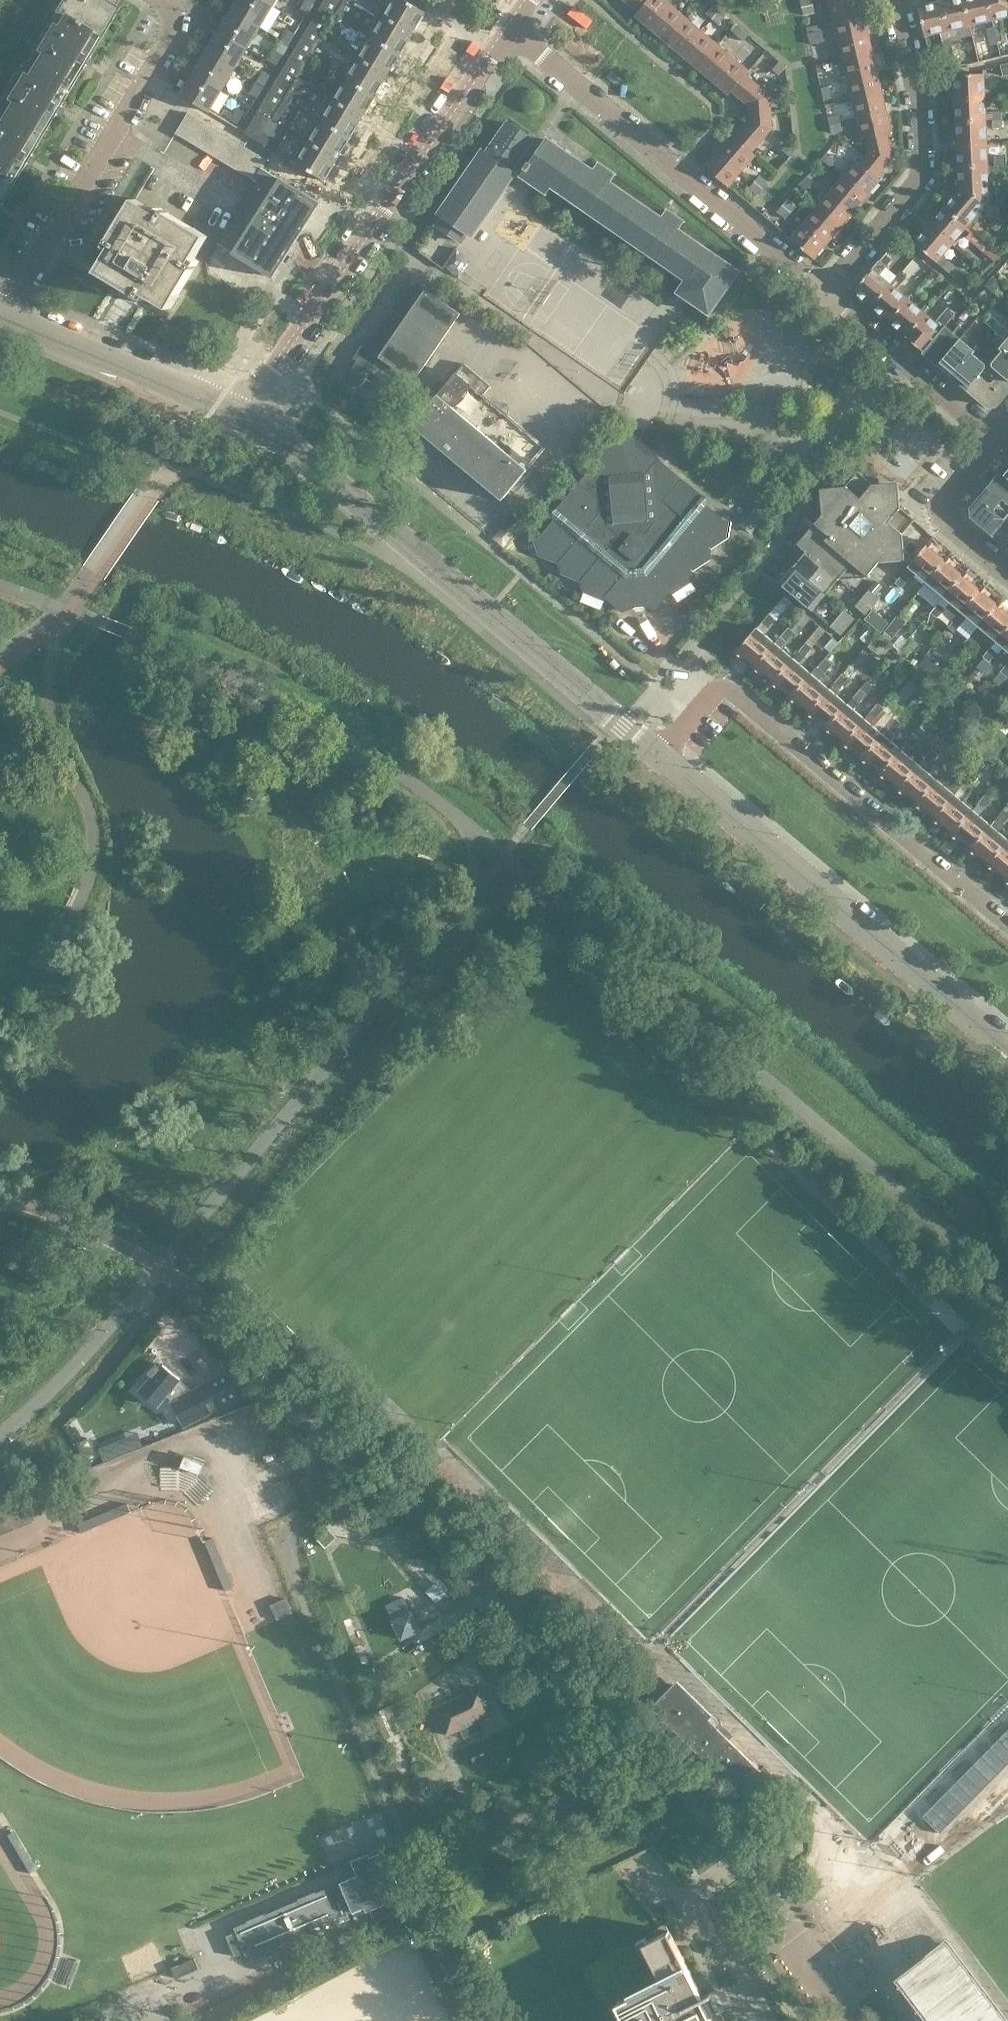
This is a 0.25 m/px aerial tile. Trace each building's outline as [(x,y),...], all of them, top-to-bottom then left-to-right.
[(60,11),(64,13),(102,36),(120,7),(116,5),(119,0),(67,0),(60,11)] [(231,9),(260,26),(272,5),(263,0),(237,0),(231,9)] [(310,0),(304,0),(300,8),(308,13),(314,3),(310,0)] [(336,15),(345,0),(325,0),(321,6),(336,15)] [(367,34),(399,54),(412,33),(357,0),(345,0),(336,15),(367,34)] [(412,33),(425,12),(405,0),(357,0),(412,33)] [(637,11),(646,0),(625,0),(637,11)] [(637,11),(635,14),(666,41),(685,18),(664,0),(646,0),(637,11)] [(830,9),(859,2),(858,0),(828,0),(830,9)] [(940,2),(950,46),(959,44),(956,29),(969,26),(966,10),(963,0),(950,0),(940,2)] [(986,0),(963,0),(966,10),(969,26),(991,21),(988,5),(986,0)] [(988,5),(991,21),(993,27),(995,36),(1004,34),(1002,24),(1001,24),(1000,19),(1007,17),(1007,0),(986,0),(988,5)] [(859,2),(830,9),(836,36),(866,29),(859,2)] [(924,36),(925,35),(931,34),(931,35),(940,33),(943,48),(950,46),(940,2),(917,8),(924,36)] [(718,8),(712,3),(704,12),(710,17),(718,8)] [(812,3),(800,5),(802,13),(814,11),(812,3)] [(336,15),(321,6),(308,27),(323,36),(336,15)] [(724,13),(718,8),(710,17),(717,22),(724,13)] [(231,9),(219,30),(247,47),(260,26),(231,9)] [(64,13),(35,61),(73,84),(102,36),(64,13)] [(685,18),(666,41),(681,54),(701,31),(685,18)] [(739,25),(733,31),(742,39),(747,32),(739,25)] [(308,27),(296,49),(310,57),(323,36),(308,27)] [(995,36),(993,27),(985,29),(987,38),(995,36)] [(287,29),(281,39),(289,44),(295,34),(287,29)] [(814,29),(806,32),(808,42),(816,40),(814,29)] [(866,29),(836,36),(843,64),(872,57),(866,29)] [(219,30),(206,51),(235,68),(247,47),(219,30)] [(701,31),(681,54),(697,67),(716,44),(701,31)] [(399,54),(367,34),(355,55),(387,75),(399,54)] [(765,48),(750,35),(746,40),(761,53),(765,48)] [(716,44),(697,67),(728,94),(731,90),(745,75),(747,71),(716,44)] [(959,44),(950,46),(952,53),(961,51),(959,44)] [(298,78),(310,57),(296,49),(283,69),(298,78)] [(269,61),(270,61),(276,65),(283,54),(275,50),(269,61)] [(206,51),(194,72),(222,89),(235,68),(206,51)] [(933,52),(930,59),(948,65),(950,58),(933,52)] [(387,75),(355,55),(342,76),(375,95),(387,75)] [(872,57),(843,64),(849,90),(879,83),(872,57)] [(778,59),(771,68),(777,74),(785,65),(778,59)] [(35,61),(5,111),(44,134),(73,84),(35,61)] [(999,65),(1002,76),(1007,74),(1007,63),(999,65)] [(298,78),(283,69),(271,90),(285,99),(298,78)] [(256,81),(257,82),(264,86),(270,75),(263,70),(256,81)] [(194,72),(181,93),(209,110),(222,89),(194,72)] [(983,73),(954,75),(955,98),(985,97),(984,78),(983,78),(983,73)] [(745,75),(731,90),(749,105),(750,113),(769,111),(768,95),(745,75)] [(375,96),(342,76),(330,97),(362,116),(375,96)] [(256,81),(249,92),(257,97),(264,86),(257,82),(256,81)] [(879,83),(849,90),(856,115),(885,108),(879,83)] [(828,84),(820,86),(822,98),(830,96),(828,84)] [(842,88),(834,89),(836,98),(844,96),(842,88)] [(285,99),(271,90),(259,110),(273,120),(285,99)] [(362,117),(330,97),(317,118),(350,137),(362,117)] [(985,97),(955,98),(956,122),(986,120),(992,120),(1002,119),(1001,111),(986,111),(985,97)] [(885,108),(856,115),(861,138),(866,137),(870,152),(892,157),(886,132),(890,131),(885,108)] [(231,122),(238,127),(247,113),(239,109),(231,122)] [(273,120),(259,110),(246,132),(260,141),(276,150),(288,129),(273,120)] [(0,120),(0,174),(14,183),(44,134),(5,111),(0,120)] [(750,120),(735,138),(751,151),(771,128),(769,111),(750,113),(750,120)] [(188,112),(175,133),(253,179),(261,167),(266,159),(188,112)] [(829,124),(840,122),(838,114),(827,116),(829,124)] [(350,138),(317,118),(305,139),(337,158),(350,138)] [(1002,119),(992,120),(991,128),(1002,128),(1002,119)] [(986,120),(956,122),(957,145),(987,143),(986,120)] [(443,216),(437,225),(438,225),(461,242),(468,233),(471,235),(516,171),(512,168),(514,165),(524,172),(522,175),(535,184),(545,192),(547,189),(551,192),(677,278),(684,283),(678,292),(689,299),(708,312),(708,313),(738,270),(678,229),(683,221),(666,210),(661,218),(609,181),(614,174),(598,163),(593,170),(549,140),(547,139),(541,147),(531,141),(532,139),(508,122),(486,154),(482,151),(439,213),(443,216)] [(842,129),(840,122),(829,124),(830,132),(842,129)] [(732,134),(718,150),(741,170),(755,154),(751,151),(735,138),(732,134)] [(292,160),(324,179),(337,159),(305,139),(292,160)] [(786,142),(781,148),(789,156),(795,149),(786,142)] [(987,143),(957,145),(958,167),(988,166),(1003,166),(1003,157),(988,157),(987,143)] [(718,150),(704,167),(728,186),(741,170),(718,150)] [(835,159),(827,152),(822,158),(830,165),(835,159)] [(857,160),(841,178),(864,198),(880,180),(876,176),(892,157),(870,152),(860,163),(857,160)] [(988,166),(958,167),(959,190),(990,200),(988,166)] [(233,253),(233,252),(272,276),(320,202),(280,177),(279,179),(261,167),(253,179),(253,180),(256,181),(217,243),(233,253)] [(14,183),(0,174),(0,206),(14,183)] [(759,175),(754,181),(763,189),(768,182),(759,175)] [(806,175),(798,183),(805,189),(812,180),(806,175)] [(841,178),(823,200),(846,219),(864,198),(841,178)] [(754,181),(749,187),(758,195),(763,189),(754,181)] [(959,190),(944,208),(967,227),(968,226),(970,228),(980,216),(977,215),(990,200),(959,190)] [(997,193),(994,201),(1004,204),(1006,197),(997,193)] [(115,245),(99,271),(113,280),(116,274),(141,290),(137,295),(141,297),(144,292),(171,308),(180,294),(175,291),(190,265),(195,269),(198,265),(192,262),(208,235),(194,227),(191,232),(166,217),(169,211),(166,209),(162,214),(136,199),(128,213),(132,216),(117,242),(112,238),(110,242),(115,245)] [(787,199),(782,205),(791,212),(796,206),(787,199)] [(823,200),(806,220),(829,239),(846,219),(823,200)] [(1004,204),(994,201),(991,209),(1001,212),(1004,204)] [(782,205),(777,211),(786,219),(791,212),(782,205)] [(944,208),(929,225),(952,245),(967,227),(944,208)] [(806,220),(790,238),(813,258),(829,239),(806,220)] [(929,225),(914,243),(936,261),(949,273),(955,266),(943,255),(952,245),(929,225)] [(980,236),(972,229),(966,236),(973,243),(980,236)] [(468,259),(455,250),(443,268),(457,278),(468,259)] [(885,253),(879,260),(886,266),(892,259),(885,253)] [(871,306),(894,278),(896,275),(886,266),(879,260),(871,269),(853,290),(871,306)] [(900,271),(896,275),(894,278),(901,283),(907,276),(900,271)] [(993,276),(984,285),(994,293),(999,288),(998,280),(993,276)] [(346,377),(360,386),(371,370),(414,400),(425,384),(417,379),(462,314),(426,290),(428,287),(414,278),(366,348),(362,345),(354,357),(358,360),(346,377)] [(880,295),(871,306),(889,320),(897,310),(908,297),(897,288),(901,283),(894,278),(880,295)] [(897,310),(889,320),(905,335),(914,324),(925,311),(908,297),(897,310)] [(980,307),(986,311),(989,308),(983,303),(980,307)] [(986,312),(987,312),(998,321),(1000,323),(1006,316),(991,306),(986,312)] [(923,351),(944,326),(945,325),(955,313),(948,307),(937,321),(925,311),(914,324),(905,335),(923,351)] [(968,327),(975,319),(981,313),(975,308),(963,322),(968,327)] [(998,321),(987,312),(985,315),(985,322),(992,328),(998,321)] [(985,315),(981,313),(975,319),(983,325),(985,322),(985,315)] [(960,338),(939,364),(953,376),(972,353),(980,344),(972,337),(975,334),(983,325),(975,319),(968,327),(960,338)] [(945,325),(944,326),(923,351),(939,364),(960,338),(968,327),(963,322),(961,321),(952,332),(945,325)] [(1000,347),(1003,349),(1007,354),(1007,329),(1000,323),(998,321),(992,328),(1006,339),(1000,347)] [(991,364),(1007,378),(1007,354),(1003,349),(992,362),(991,364)] [(972,353),(953,376),(967,389),(979,375),(985,368),(985,365),(985,364),(972,353)] [(490,385),(464,363),(412,425),(502,500),(546,447),(483,394),(490,385)] [(967,389),(987,406),(995,405),(1007,390),(1007,378),(991,364),(985,365),(985,368),(979,375),(967,389)] [(623,430),(575,488),(557,510),(561,513),(537,541),(537,549),(542,553),(548,552),(559,561),(559,567),(564,571),(571,570),(581,579),(581,586),(586,589),(593,589),(604,598),(606,596),(623,610),(633,598),(644,597),(655,607),(669,590),(672,592),(681,581),(688,580),(692,576),(691,569),(700,559),(707,558),(710,554),(710,547),(718,537),(725,536),(729,532),(728,524),(699,500),(703,497),(623,430)] [(797,544),(805,551),(838,579),(838,578),(839,578),(866,576),(878,561),(904,559),(902,533),(914,519),(900,507),(897,481),(871,483),(857,472),(845,486),(819,488),(822,514),(808,530),(797,544)] [(989,487),(1002,499),(1007,504),(1007,477),(1002,472),(989,487)] [(989,487),(979,499),(972,507),(972,516),(994,534),(1005,521),(994,512),(994,508),(1002,499),(989,487)] [(994,534),(1007,546),(1007,544),(1007,517),(1005,521),(994,534)] [(520,526),(511,518),(504,526),(513,535),(520,526)] [(915,557),(912,560),(907,566),(924,581),(942,559),(932,550),(934,547),(935,548),(936,547),(932,544),(932,543),(930,542),(929,541),(915,557)] [(805,551),(792,567),(824,594),(838,579),(805,551)] [(946,555),(942,559),(924,581),(917,591),(923,596),(934,606),(960,574),(949,565),(952,562),(953,563),(954,561),(949,558),(950,557),(949,556),(948,557),(946,555)] [(792,567),(779,582),(811,610),(824,594),(792,567)] [(901,586),(910,576),(903,570),(894,581),(901,586)] [(964,570),(960,574),(934,606),(931,610),(937,615),(949,601),(960,611),(978,589),(967,580),(970,577),(971,576),(966,573),(967,572),(966,571),(965,572),(964,570)] [(875,581),(868,589),(874,594),(881,586),(875,581)] [(978,589),(960,611),(955,617),(961,622),(966,616),(977,625),(995,604),(985,595),(987,592),(988,592),(988,591),(984,588),(985,587),(984,586),(983,587),(981,585),(978,589)] [(868,589),(861,597),(871,606),(878,598),(868,589)] [(773,608),(770,611),(777,616),(789,600),(783,595),(773,608)] [(861,597),(854,605),(864,614),(871,606),(861,597)] [(977,625),(994,640),(1007,624),(1007,615),(1002,610),(1004,606),(1005,607),(1006,606),(1002,603),(1002,602),(1001,601),(1000,602),(998,600),(995,604),(977,625)] [(854,618),(844,610),(830,626),(840,634),(854,618)] [(881,630),(888,622),(872,610),(865,618),(881,630)] [(937,615),(931,610),(925,616),(932,622),(937,615)] [(756,662),(774,641),(764,633),(777,616),(770,611),(762,620),(756,627),(743,641),(744,641),(735,652),(737,654),(738,655),(739,654),(743,658),(743,657),(745,653),(756,662)] [(802,611),(788,627),(794,632),(797,634),(811,618),(802,611)] [(906,618),(897,612),(884,629),(892,635),(906,618)] [(961,622),(955,617),(948,625),(955,629),(961,622)] [(994,640),(1007,651),(1007,624),(994,640)] [(818,626),(805,641),(812,648),(825,632),(818,626)] [(774,677),(791,656),(781,648),(794,632),(788,627),(775,642),(774,641),(756,662),(752,666),(755,668),(755,670),(756,669),(760,673),(761,672),(760,671),(763,668),(774,677)] [(874,632),(868,627),(859,636),(866,642),(874,632)] [(970,648),(979,638),(973,633),(964,643),(970,648)] [(830,651),(838,641),(832,636),(824,646),(830,651)] [(888,651),(874,639),(868,647),(882,658),(888,651)] [(792,693),(810,671),(799,663),(812,648),(805,641),(791,656),(774,677),(770,681),(772,683),(772,684),(773,685),(774,684),(778,688),(779,687),(778,687),(781,683),(792,693)] [(989,663),(997,653),(991,648),(982,658),(989,663)] [(939,666),(926,653),(916,664),(930,676),(939,666)] [(828,687),(820,680),(833,665),(823,656),(810,671),(792,693),(788,697),(791,699),(790,699),(791,700),(792,700),(796,703),(797,702),(796,702),(799,699),(810,708),(828,687)] [(993,678),(999,683),(1007,672),(1007,660),(993,678)] [(828,687),(810,708),(806,712),(809,714),(808,714),(809,715),(810,715),(814,718),(815,718),(814,717),(817,714),(828,723),(846,702),(835,693),(848,678),(843,674),(841,671),(828,687)] [(866,680),(861,686),(867,692),(873,686),(866,680)] [(846,702),(828,723),(824,727),(826,729),(827,731),(828,730),(832,734),(833,733),(832,732),(835,729),(846,738),(863,717),(853,708),(867,692),(861,686),(847,703),(846,702)] [(881,696),(875,702),(882,708),(887,701),(881,696)] [(863,717),(846,738),(843,743),(845,744),(844,745),(845,746),(846,745),(850,749),(851,748),(850,747),(853,744),(864,754),(882,733),(870,723),(882,708),(875,702),(863,717)] [(882,733),(864,754),(860,758),(863,760),(862,760),(863,762),(864,761),(868,764),(868,763),(871,760),(882,769),(900,748),(891,740),(895,736),(895,732),(902,723),(895,718),(883,733),(882,733)] [(919,724),(906,740),(912,746),(926,729),(919,724)] [(931,748),(937,753),(943,747),(937,742),(931,748)] [(900,748),(882,769),(878,773),(881,775),(880,775),(881,776),(882,776),(886,779),(886,778),(888,774),(900,784),(918,763),(900,748)] [(918,763),(900,784),(896,788),(898,790),(899,791),(900,791),(904,795),(905,794),(904,793),(907,790),(917,799),(935,778),(927,771),(931,766),(930,763),(937,753),(931,748),(919,764),(918,763)] [(950,762),(956,768),(960,762),(955,756),(950,762)] [(935,778),(917,799),(914,803),(916,805),(917,806),(921,810),(922,809),(922,808),(925,805),(935,814),(953,793),(960,786),(949,777),(956,768),(950,762),(943,771),(936,779),(935,778)] [(972,782),(975,779),(970,775),(961,787),(960,788),(966,792),(973,783),(972,782)] [(987,791),(978,801),(984,806),(993,796),(987,791)] [(953,793),(935,814),(932,818),(934,820),(934,821),(935,822),(936,821),(940,825),(941,824),(940,823),(943,820),(954,830),(972,809),(953,793)] [(971,845),(968,849),(971,851),(970,851),(971,852),(971,851),(976,855),(976,854),(979,851),(989,860),(1007,839),(997,830),(1004,822),(1003,821),(1007,815),(1007,810),(1004,807),(989,823),(971,845)] [(972,809),(954,830),(950,834),(952,836),(953,837),(953,836),(958,840),(958,839),(961,836),(971,845),(989,823),(972,809)] [(989,860),(986,864),(988,865),(988,866),(989,867),(994,870),(995,870),(994,869),(997,866),(1007,875),(1007,874),(1007,839),(989,860)] [(163,1364),(140,1390),(157,1405),(164,1396),(171,1402),(185,1426),(240,1397),(227,1372),(193,1391),(179,1379),(180,1378),(163,1364)] [(104,1461),(143,1446),(138,1433),(99,1448),(104,1461)] [(128,1505),(86,1522),(90,1529),(131,1511),(128,1505)] [(330,1531),(319,1542),(324,1548),(336,1537),(330,1531)] [(211,1538),(205,1540),(219,1575),(226,1572),(211,1538)] [(449,1589),(435,1602),(445,1613),(459,1600),(449,1589)] [(271,1605),(278,1620),(285,1616),(293,1613),(286,1598),(271,1605)] [(405,1598),(386,1607),(402,1640),(419,1631),(405,1598)] [(668,1690),(648,1709),(737,1797),(742,1792),(753,1802),(768,1786),(777,1778),(764,1765),(760,1769),(729,1739),(734,1735),(712,1715),(677,1680),(668,1689),(668,1690)] [(477,1685),(433,1706),(447,1733),(490,1712),(477,1685)] [(922,1816),(939,1832),(940,1833),(1007,1764),(1007,1729),(922,1816)] [(13,1830),(6,1834),(29,1871),(36,1867),(13,1830)] [(440,1836),(430,1841),(435,1853),(446,1848),(440,1836)] [(334,1860),(342,1881),(340,1882),(342,1886),(332,1890),(330,1886),(234,1927),(235,1931),(227,1935),(235,1955),(246,1951),(247,1955),(307,1930),(352,1911),(354,1916),(369,1909),(376,1924),(396,1909),(392,1900),(403,1895),(383,1847),(370,1852),(368,1846),(334,1860)] [(338,1936),(341,1944),(355,1938),(352,1930),(338,1936)] [(711,2013),(715,2011),(707,1996),(712,1993),(711,1991),(702,1996),(668,1930),(648,1941),(652,1949),(645,1952),(646,1954),(648,1953),(661,1980),(616,2002),(618,2004),(627,2000),(635,2017),(627,2020),(632,2020),(633,2020),(714,2020),(711,2013)] [(936,1954),(987,2020),(1007,2020),(950,1944),(936,1954)] [(175,1977),(198,1967),(194,1957),(190,1959),(170,1967),(175,1977)] [(938,2018),(941,2020),(971,2020),(958,2003),(938,2018)]
